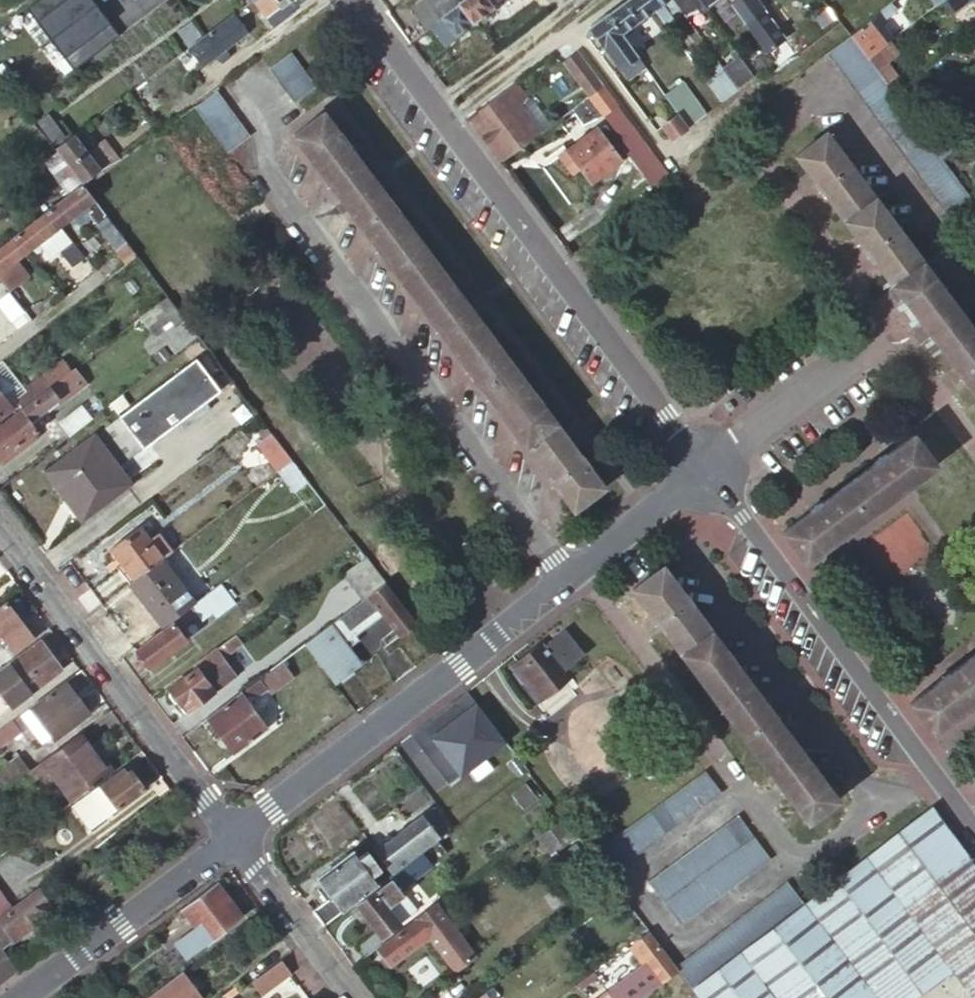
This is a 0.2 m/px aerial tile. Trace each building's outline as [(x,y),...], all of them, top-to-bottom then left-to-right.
[(252,2),(269,25),(285,14),(281,8),(292,0),(255,0),(252,2)] [(285,14),(303,0),(292,0),(281,8),(285,14)] [(427,31),(431,28),(462,5),(458,0),(427,0),(428,1),(413,13),(427,31)] [(462,5),(431,28),(446,48),(497,10),(495,6),(504,0),(468,0),(462,5)] [(647,0),(629,0),(607,16),(622,36),(655,11),(647,0)] [(673,0),(647,0),(655,11),(660,17),(676,5),(673,0)] [(696,0),(673,0),(676,5),(680,10),(681,12),(693,4),(697,10),(702,7),(697,0),(696,0)] [(778,71),(796,58),(752,0),(725,0),(778,71)] [(943,1),(945,0),(928,0),(934,8),(943,1)] [(943,1),(953,14),(971,0),(945,0),(943,1)] [(890,4),(875,15),(881,23),(896,12),(890,4)] [(680,10),(676,5),(660,17),(664,23),(680,10)] [(834,19),(826,8),(814,16),(823,28),(834,19)] [(235,15),(189,49),(204,68),(250,34),(235,15)] [(847,36),(848,37),(865,60),(889,42),(893,39),(881,23),(875,15),(847,36)] [(622,36),(607,16),(590,29),(582,42),(584,44),(594,37),(629,81),(646,69),(639,58),(622,36)] [(945,214),(968,197),(967,196),(940,160),(928,144),(884,86),(865,60),(848,37),(825,54),(945,214)] [(889,42),(865,60),(884,86),(897,76),(887,64),(898,55),(889,42)] [(292,103),(314,86),(288,53),(266,69),(292,103)] [(737,92),(755,79),(735,53),(730,56),(734,62),(722,71),(737,92)] [(600,89),(575,57),(561,67),(586,99),(600,89)] [(721,105),(737,92),(722,71),(718,65),(707,73),(712,80),(706,84),(721,105)] [(688,130),(706,117),(682,84),(665,97),(679,117),(688,130)] [(215,91),(192,109),(225,153),(248,136),(215,91)] [(466,118),(499,164),(537,135),(504,91),(466,118)] [(600,127),(619,113),(611,103),(593,117),(600,127)] [(294,134),(342,199),(371,176),(324,113),(294,134)] [(46,114),(34,123),(35,125),(54,150),(67,141),(46,114)] [(679,117),(661,131),(671,143),(688,130),(679,117)] [(602,128),(595,134),(614,158),(618,154),(609,143),(612,141),(602,128)] [(614,158),(595,134),(593,130),(561,154),(587,189),(619,165),(614,158)] [(844,223),(875,200),(825,134),(794,158),(844,223)] [(85,189),(112,169),(95,146),(86,153),(73,136),(67,141),(54,150),(74,176),(82,186),(85,189)] [(967,196),(974,189),(974,179),(953,150),(940,160),(967,196)] [(82,186),(74,176),(36,205),(44,216),(50,211),(82,186)] [(388,261),(418,239),(371,176),(342,199),(388,261)] [(95,204),(85,189),(82,186),(50,211),(63,229),(76,218),(95,204)] [(921,261),(875,200),(844,223),(890,284),(921,261)] [(102,213),(95,204),(76,218),(80,223),(86,225),(93,220),(102,213)] [(63,229),(50,211),(44,216),(16,237),(29,254),(40,246),(63,229)] [(93,220),(120,256),(128,267),(138,259),(102,213),(93,220)] [(63,229),(40,246),(52,261),(62,254),(74,244),(63,229)] [(3,283),(11,293),(29,279),(17,263),(29,254),(16,237),(0,249),(0,279),(3,283)] [(388,261),(428,315),(458,293),(418,239),(388,261)] [(80,276),(92,267),(74,244),(62,254),(80,276)] [(928,270),(921,261),(890,284),(897,294),(924,329),(938,348),(969,325),(954,306),(928,270)] [(24,310),(11,293),(3,283),(0,285),(0,311),(8,321),(24,310)] [(478,382),(508,360),(458,293),(428,315),(478,382)] [(182,317),(168,299),(144,318),(156,335),(182,317)] [(200,341),(182,317),(156,335),(174,359),(200,341)] [(969,325),(938,348),(974,396),(974,333),(969,325)] [(119,416),(144,450),(164,435),(220,393),(195,359),(119,416)] [(525,445),(555,423),(508,360),(478,382),(525,445)] [(7,406),(13,401),(24,393),(1,361),(0,361),(0,395),(7,406)] [(19,410),(70,372),(62,361),(25,388),(27,391),(24,393),(13,401),(19,410)] [(0,424),(0,456),(3,460),(24,444),(21,440),(30,433),(37,428),(30,419),(61,396),(70,396),(89,381),(79,366),(70,372),(19,410),(0,424)] [(0,395),(0,415),(10,408),(7,406),(0,395)] [(62,423),(71,435),(94,417),(86,406),(62,423)] [(119,469),(144,450),(119,416),(94,435),(119,469)] [(603,487),(555,423),(525,445),(572,509),(603,487)] [(293,463),(264,426),(254,434),(262,445),(255,450),(275,477),(293,463)] [(33,437),(30,433),(21,440),(24,444),(33,437)] [(130,485),(119,469),(94,435),(46,471),(83,520),(130,485)] [(913,436),(847,484),(869,515),(935,466),(913,436)] [(869,515),(847,484),(782,533),(804,563),(869,515)] [(106,553),(129,584),(170,554),(155,532),(141,543),(133,532),(106,553)] [(170,554),(129,584),(161,627),(172,619),(202,597),(190,581),(206,569),(186,543),(170,554)] [(386,586),(367,561),(346,577),(364,602),(386,586)] [(664,569),(634,591),(810,823),(838,803),(664,569)] [(241,599),(226,579),(202,597),(172,619),(178,626),(194,615),(200,623),(210,615),(212,619),(241,599)] [(331,626),(348,649),(358,642),(354,638),(380,618),(396,640),(416,624),(386,586),(364,602),(331,626)] [(5,602),(0,606),(0,632),(13,650),(31,637),(5,602)] [(161,627),(150,635),(151,637),(136,649),(148,666),(186,639),(178,626),(172,619),(161,627)] [(304,646),(335,686),(361,666),(348,649),(331,626),(304,646)] [(549,638),(507,670),(537,709),(579,678),(572,669),(587,657),(568,632),(553,643),(549,638)] [(236,635),(194,665),(196,667),(171,686),(175,693),(172,696),(177,703),(181,701),(188,710),(224,683),(211,664),(241,642),(236,635)] [(38,640),(0,669),(0,692),(12,707),(60,670),(38,640)] [(974,655),(909,704),(932,734),(974,702),(974,657),(974,655)] [(281,663),(259,679),(268,691),(270,694),(292,678),(281,663)] [(259,679),(240,692),(243,697),(250,692),(259,697),(268,691),(259,679)] [(64,682),(0,731),(0,744),(19,730),(24,736),(32,730),(40,740),(49,734),(54,741),(89,715),(64,682)] [(240,692),(206,716),(235,754),(267,730),(243,697),(240,692)] [(505,742),(467,693),(432,719),(441,732),(419,748),(447,785),(505,742)] [(441,732),(432,719),(410,736),(419,748),(441,732)] [(87,748),(77,735),(39,764),(69,804),(107,776),(87,748)] [(107,776),(112,772),(92,744),(87,748),(107,776)] [(7,788),(30,771),(18,756),(0,770),(0,779),(7,788)] [(432,767),(423,756),(417,761),(425,772),(432,767)] [(89,829),(142,788),(129,771),(125,773),(123,770),(72,807),(89,829)] [(721,797),(704,773),(590,855),(608,879),(721,797)] [(932,810),(809,902),(803,907),(693,991),(699,997),(877,997),(865,981),(858,987),(855,984),(894,956),(893,953),(951,911),(964,927),(934,948),(953,973),(972,997),(974,997),(974,868),(932,810)] [(440,840),(448,834),(431,812),(402,833),(401,831),(393,838),(394,840),(376,854),(393,876),(440,840)] [(578,839),(558,813),(531,834),(551,860),(578,839)] [(738,819),(648,886),(681,929),(770,862),(738,819)] [(393,876),(386,882),(389,885),(359,908),(379,933),(380,935),(409,913),(397,897),(406,891),(401,885),(447,850),(440,840),(393,876)] [(333,899),(313,913),(325,929),(376,889),(367,876),(378,867),(370,857),(359,866),(351,855),(319,880),(333,899)] [(206,944),(241,917),(233,905),(238,901),(232,893),(227,897),(217,884),(182,911),(194,928),(205,943),(206,944)] [(693,991),(803,907),(788,886),(676,968),(693,991)] [(53,910),(38,890),(16,907),(18,909),(0,921),(0,951),(53,910)] [(10,906),(0,892),(0,913),(10,906)] [(474,958),(435,908),(387,944),(378,951),(392,969),(430,941),(455,973),(474,958)] [(953,973),(934,948),(964,927),(951,911),(893,953),(894,956),(855,984),(858,987),(865,981),(877,997),(921,997),(953,973)] [(414,920),(409,913),(380,935),(385,941),(414,920)] [(205,943),(194,928),(175,943),(186,957),(205,943)] [(379,933),(358,949),(366,960),(378,951),(387,944),(385,941),(380,935),(379,933)] [(678,975),(650,938),(636,949),(651,968),(665,985),(678,975)] [(651,968),(636,949),(631,952),(645,971),(651,968)] [(15,971),(0,951),(0,982),(15,971)] [(280,961),(251,983),(259,995),(289,973),(280,961)] [(665,985),(651,968),(645,971),(610,997),(609,995),(605,997),(648,997),(665,985)] [(182,972),(150,996),(147,997),(202,997),(182,972)]
